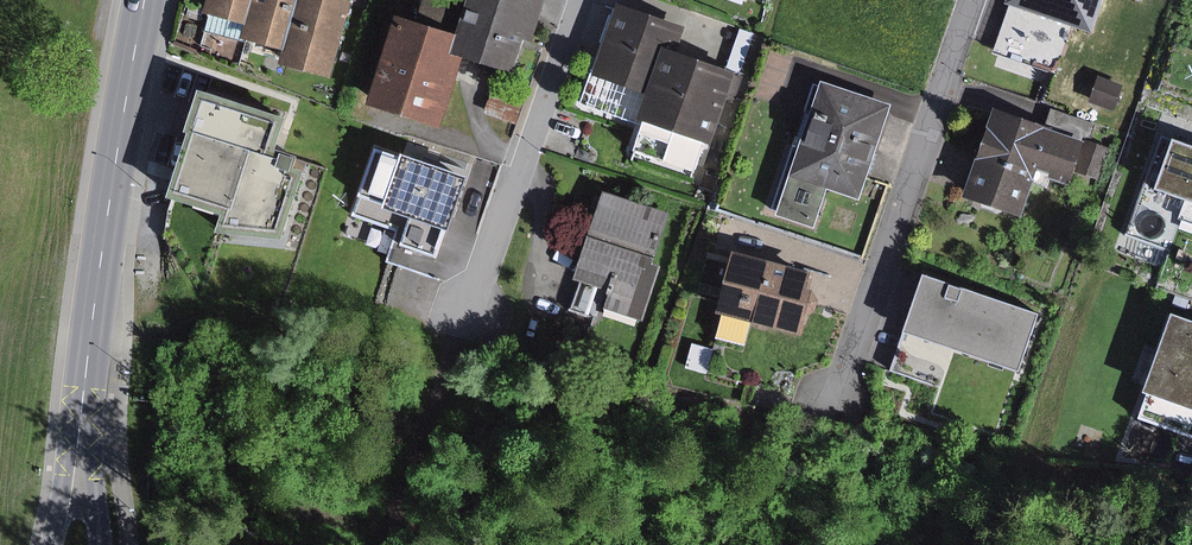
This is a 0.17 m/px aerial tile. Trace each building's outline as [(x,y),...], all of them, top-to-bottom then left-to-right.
[(218,8),(264,21),(269,0),(221,0),(218,8)] [(264,21),(259,36),(297,47),(311,0),(269,0),(264,21)] [(297,47),(293,61),(339,74),(359,3),(349,0),(311,0),(297,47)] [(473,37),(409,16),(381,102),(453,125),(477,52),(522,66),(544,0),(485,0),(473,37)] [(1003,3),(1091,34),(1103,0),(1004,0),(1003,3)] [(685,27),(615,4),(590,76),(649,96),(664,49),(676,53),(685,27)] [(736,72),(676,53),(664,49),(649,96),(642,119),(713,142),(736,72)] [(189,117),(200,81),(185,76),(174,112),(189,117)] [(1125,84),(1103,76),(1094,99),(1116,108),(1125,84)] [(819,86),(813,85),(771,210),(777,211),(775,216),(813,229),(827,189),(858,200),(865,178),(891,105),(820,81),(819,86)] [(300,115),(217,88),(182,194),(242,214),(263,151),(285,159),(300,115)] [(1045,126),(995,109),(967,193),(1020,211),(1035,168),(1074,181),(1078,167),(1105,176),(1114,149),(1089,141),(1045,126)] [(1095,124),(1051,109),(1048,117),(1045,126),(1089,141),(1095,124)] [(1168,139),(1152,183),(1191,197),(1191,147),(1168,139)] [(420,161),(389,150),(368,209),(416,226),(410,243),(451,257),(480,174),(422,155),(420,161)] [(677,214),(617,192),(577,302),(610,314),(615,301),(653,315),(671,266),(660,262),(677,214)] [(729,257),(742,226),(726,219),(713,250),(729,257)] [(823,272),(748,252),(732,312),(813,333),(819,312),(828,309),(830,298),(824,292),(818,290),(823,272)] [(1045,308),(921,267),(900,329),(1024,370),(1045,308)] [(1173,314),(1137,414),(1191,433),(1191,321),(1173,314)]
